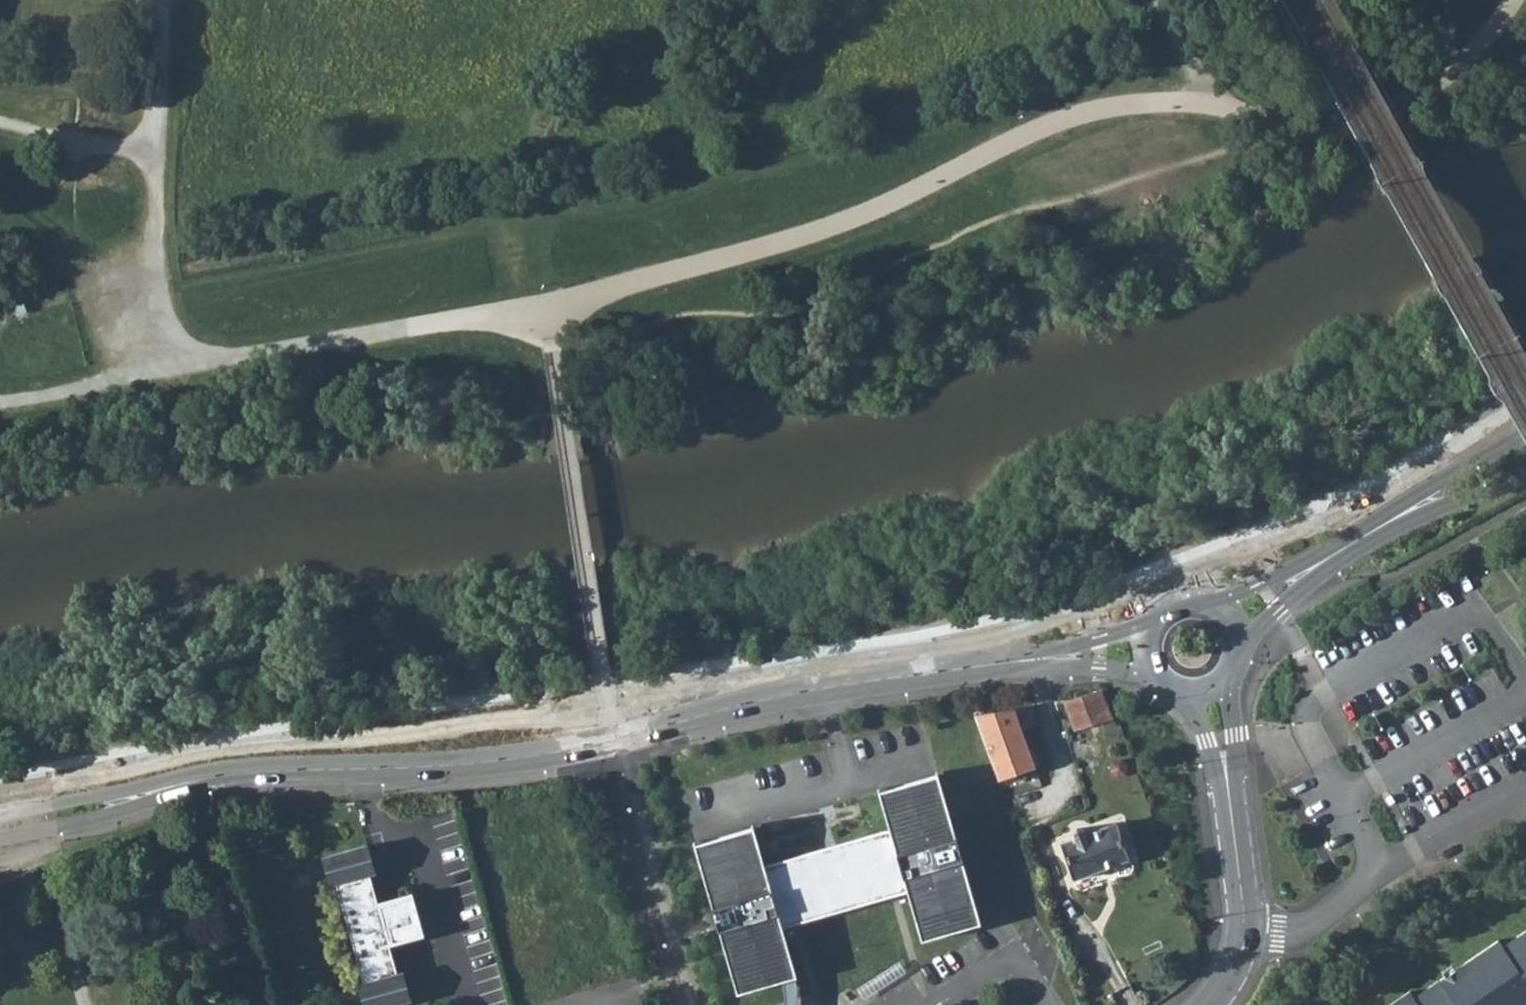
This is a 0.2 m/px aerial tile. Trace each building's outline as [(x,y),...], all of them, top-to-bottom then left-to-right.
[(1096,691),(1062,700),(1074,731),(1111,720),(1099,690),(1096,691)] [(991,762),(998,781),(1031,768),(1036,766),(1020,723),(1035,720),(1028,706),(973,715),(991,762)] [(737,994),(796,977),(781,924),(906,888),(921,941),(980,924),(962,861),(963,861),(956,837),(955,837),(937,775),(878,792),(890,832),(764,868),(753,827),(694,844),(712,908),(711,908),(718,932),(719,932),(737,994)] [(1071,877),(1072,879),(1129,859),(1117,823),(1086,834),(1084,829),(1077,828),(1072,834),(1074,839),(1064,843),(1060,844),(1071,877)] [(364,1004),(388,1004),(410,1000),(402,971),(397,973),(388,943),(423,933),(412,894),(378,903),(370,874),(375,872),(367,843),(323,856),(331,884),(336,883),(363,981),(357,983),(364,1004)] [(1525,1002),(1525,929),(1502,945),(1498,939),(1413,996),(1409,990),(1387,1004),(1522,1004),(1525,1002)]
